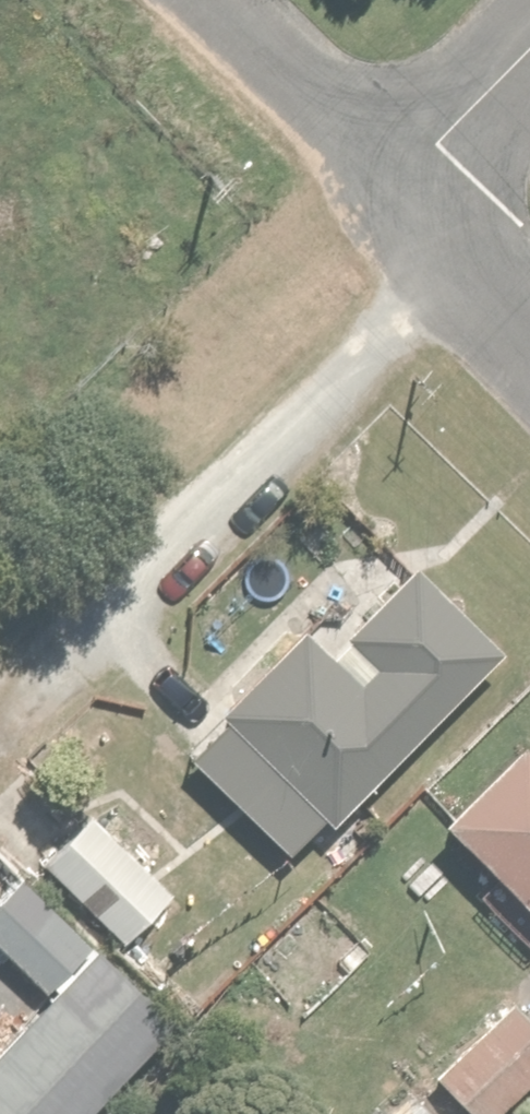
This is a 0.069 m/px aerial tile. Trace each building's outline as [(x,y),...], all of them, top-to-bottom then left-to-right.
[(489,632),(400,552),(321,639),(291,612),(215,695),(227,706),(185,752),(292,849),(489,632)] [(433,810),(529,899),(529,740),(512,723),(433,810)] [(78,805),(29,855),(113,937),(162,887),(78,805)] [(0,867),(0,943),(44,981),(0,1033),(0,1113),(77,1113),(168,1006),(2,865),(0,867)] [(427,1065),(473,1113),(486,1113),(529,1073),(529,968),(427,1065)]
